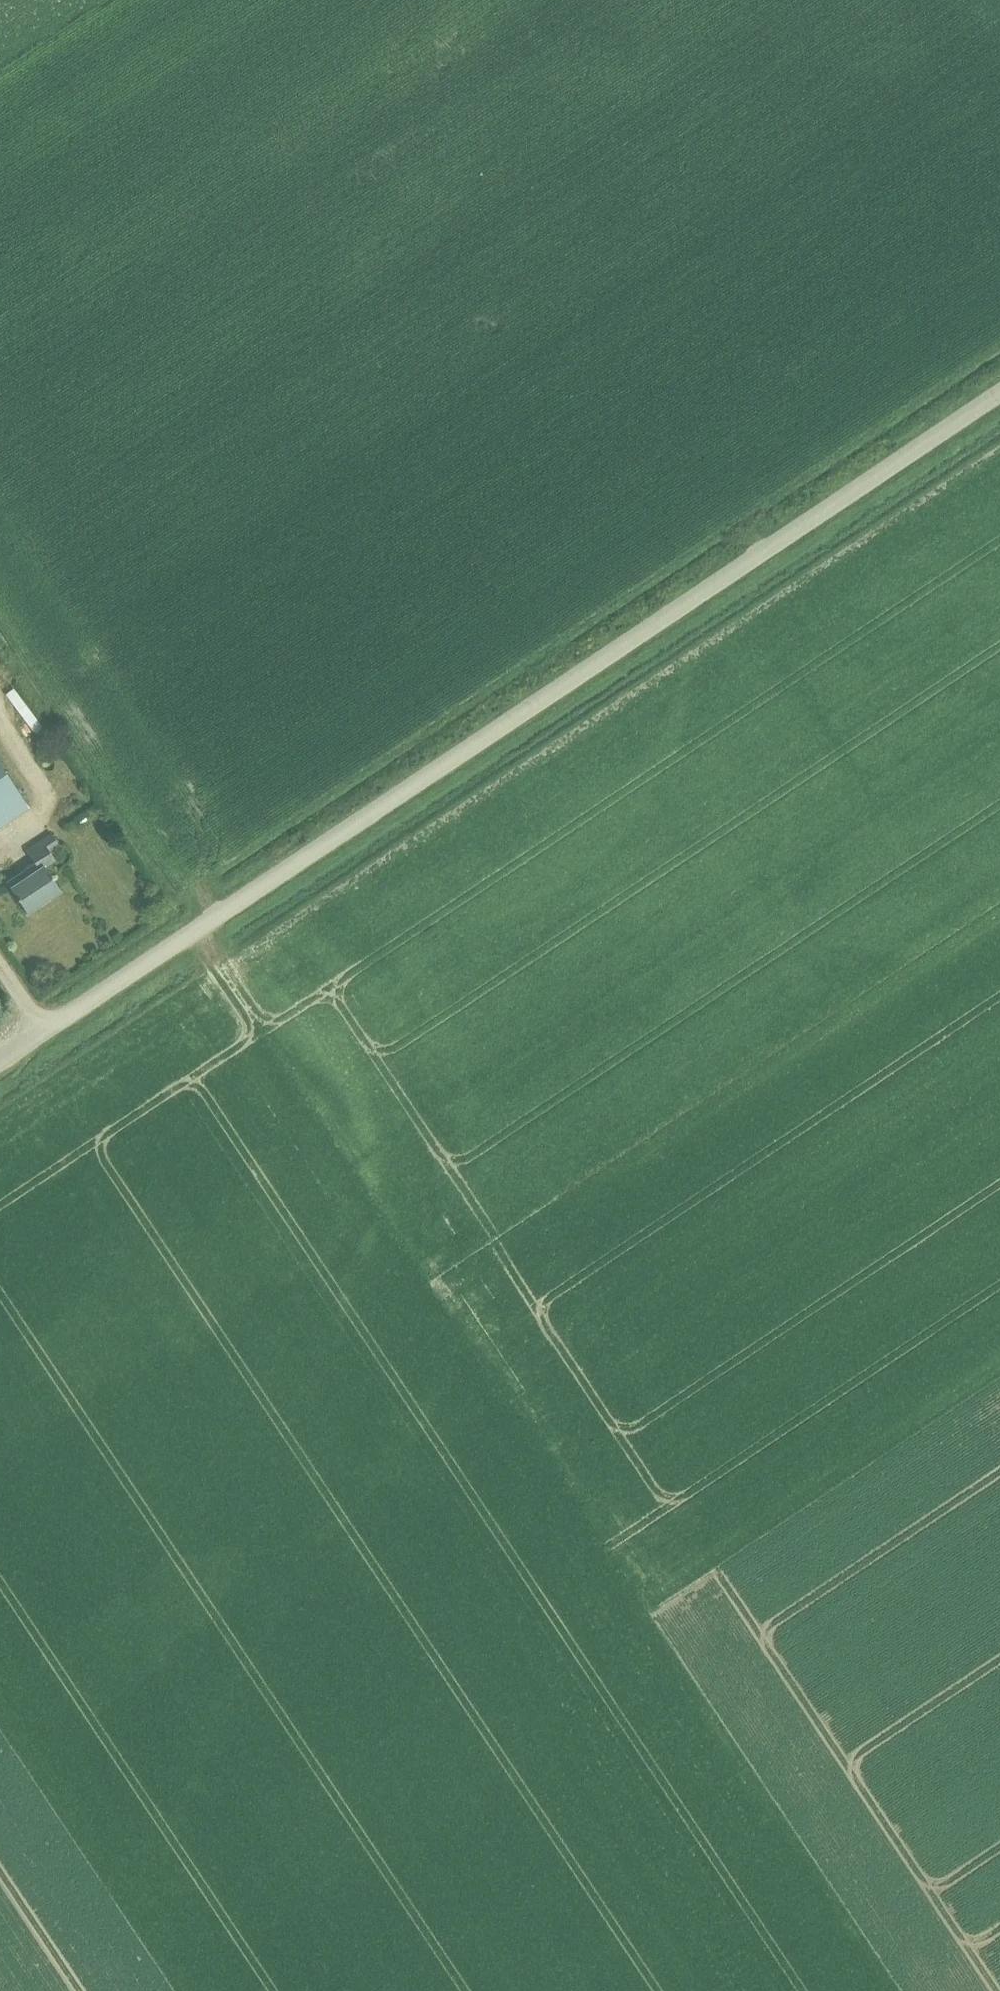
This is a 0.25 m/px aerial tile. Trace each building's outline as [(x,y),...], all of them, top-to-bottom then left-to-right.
[(29,809),(0,765),(0,828),(29,809)] [(45,868),(62,856),(57,849),(61,847),(52,834),(26,851),(35,864),(7,883),(28,915),(62,893),(45,868)]
